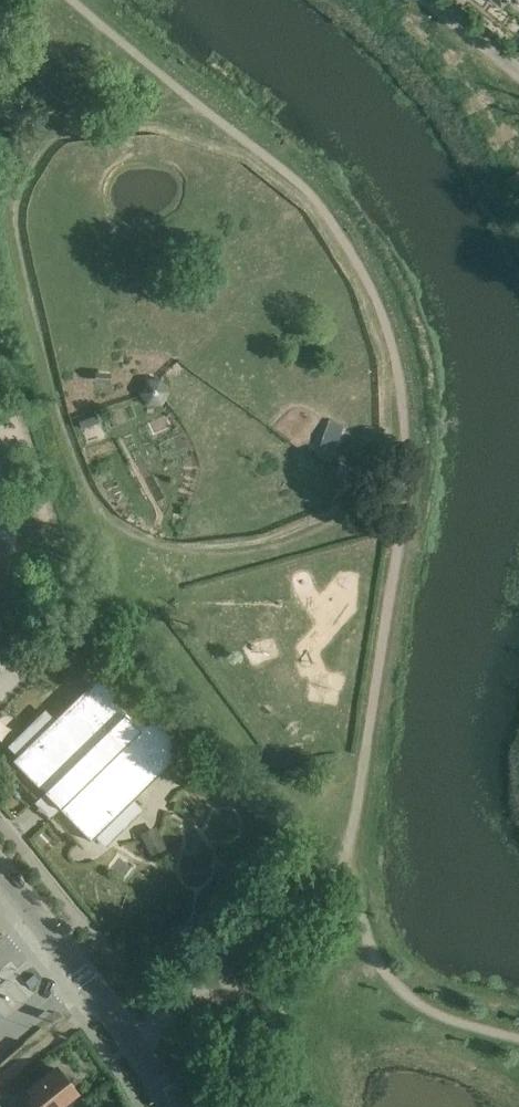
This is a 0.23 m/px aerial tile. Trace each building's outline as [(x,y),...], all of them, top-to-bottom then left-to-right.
[(328,420),(316,453),(332,458),(343,425),(328,420)] [(108,667),(12,761),(91,841),(187,747),(108,667)] [(33,974),(24,982),(30,989),(39,981),(33,974)] [(39,1082),(28,1090),(36,1100),(28,1106),(61,1106),(60,1105),(76,1092),(67,1081),(68,1078),(63,1071),(59,1071),(57,1068),(39,1082)]
